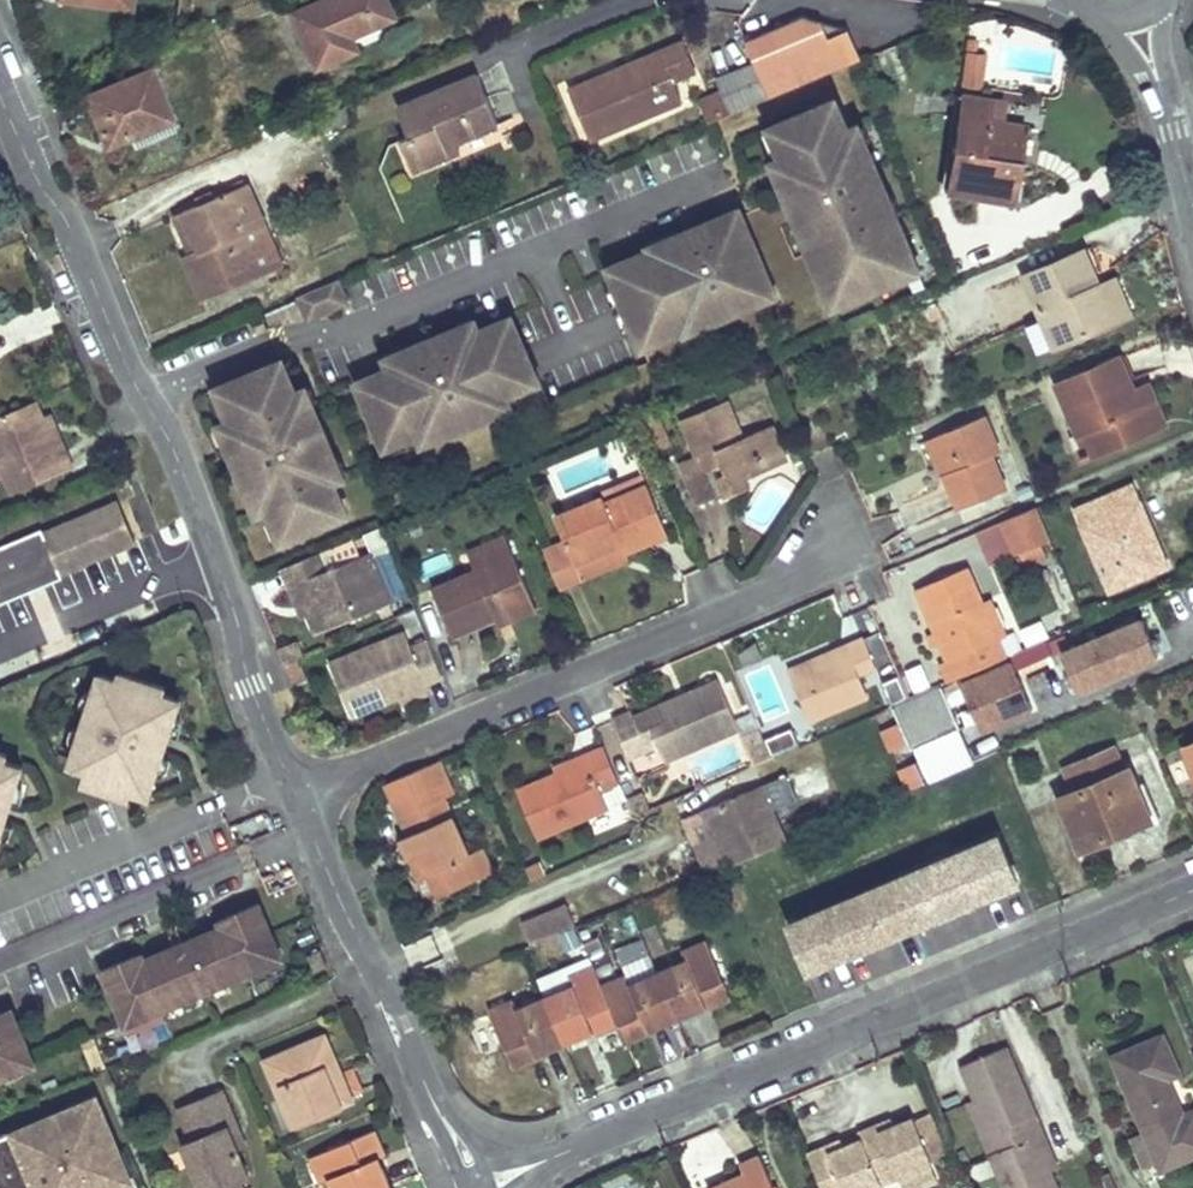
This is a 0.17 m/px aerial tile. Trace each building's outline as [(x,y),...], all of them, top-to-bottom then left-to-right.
[(131,0),(118,0),(117,6),(130,8),(131,0)] [(290,14),(314,66),(353,50),(348,35),(389,18),(382,0),(322,0),(290,14)] [(753,62),(717,78),(731,110),(767,95),(768,98),(842,65),(825,25),(801,18),(745,42),(753,62)] [(612,71),(568,89),(590,140),(681,101),(673,81),(694,71),(682,41),(660,51),(664,61),(617,80),(612,71)] [(660,51),(612,71),(617,80),(664,61),(660,51)] [(961,52),(962,88),(986,87),(984,51),(961,52)] [(150,70),(86,96),(107,146),(129,136),(128,132),(170,115),(150,70)] [(478,75),(398,107),(409,135),(400,140),(412,170),(449,155),(445,146),(458,141),(498,125),(478,75)] [(989,99),(958,96),(944,191),(1010,200),(1021,125),(987,119),(989,99)] [(836,100),(773,126),(783,148),(780,149),(785,162),(790,174),(781,178),(806,238),(811,236),(816,246),(810,248),(830,294),(841,289),(846,302),(909,275),(904,263),(915,258),(896,212),(890,215),(886,204),(891,202),(866,142),(860,144),(855,132),(850,134),(836,100)] [(861,129),(855,132),(860,144),(866,142),(861,129)] [(458,141),(445,146),(449,155),(461,150),(458,141)] [(785,162),(775,166),(781,178),(790,174),(785,162)] [(247,183),(183,210),(199,248),(190,252),(209,298),(262,276),(246,234),(266,226),(247,183)] [(891,202),(886,204),(890,215),(896,212),(891,202)] [(736,207),(676,232),(679,238),(668,242),(667,240),(611,263),(644,343),(701,319),(699,317),(710,312),(712,318),(772,293),(769,287),(782,282),(751,208),(738,213),(736,207)] [(183,210),(175,214),(190,252),(199,248),(183,210)] [(811,236),(806,238),(810,248),(816,246),(811,236)] [(1028,273),(1022,274),(1055,347),(1119,319),(1109,296),(1104,297),(1100,286),(1085,249),(1044,266),(1028,273)] [(190,252),(183,254),(202,301),(209,298),(190,252)] [(915,258),(904,263),(909,275),(920,271),(915,258)] [(311,319),(350,299),(338,276),(299,296),(311,319)] [(1115,279),(1100,286),(1104,297),(1109,296),(1119,319),(1131,314),(1115,279)] [(841,289),(830,294),(835,307),(846,302),(841,289)] [(380,367),(358,376),(384,439),(415,426),(418,425),(420,430),(433,424),(435,430),(495,405),(493,400),(506,394),(504,390),(507,389),(538,376),(513,313),(491,322),(490,319),(480,323),(477,324),(475,320),(462,325),(460,319),(400,344),(402,349),(389,355),(391,359),(388,361),(379,365),(380,367)] [(476,313),(460,319),(462,325),(475,320),(477,324),(480,323),(476,313)] [(648,344),(652,360),(679,353),(674,337),(648,344)] [(400,344),(384,350),(388,361),(391,359),(389,355),(402,349),(400,344)] [(282,356),(219,383),(228,404),(226,405),(230,415),(231,418),(226,420),(232,433),(226,435),(251,495),(257,492),(262,505),(267,503),(268,506),(272,516),(275,515),(284,536),(347,510),(334,479),(332,476),(337,474),(331,461),(337,459),(312,399),(306,401),(301,388),(296,390),(295,387),(282,356)] [(1118,358),(1058,383),(1076,432),(1090,427),(1100,451),(1153,428),(1143,404),(1139,405),(1133,392),(1118,358)] [(305,383),(295,387),(296,390),(301,388),(306,401),(312,399),(305,383)] [(1147,388),(1133,392),(1139,405),(1143,404),(1153,428),(1163,424),(1147,388)] [(506,394),(493,400),(495,405),(511,399),(507,389),(504,390),(506,394)] [(727,402),(683,420),(699,456),(678,464),(696,506),(716,497),(705,472),(716,467),(722,465),(727,474),(720,477),(729,495),(749,487),(746,480),(765,472),(760,460),(782,451),(773,427),(743,439),(727,402)] [(0,421),(0,455),(18,497),(76,473),(69,455),(62,458),(47,422),(39,405),(0,421)] [(231,418),(230,415),(219,419),(226,435),(232,433),(226,420),(231,418)] [(983,415),(937,434),(952,470),(944,474),(958,510),(1006,490),(992,455),(1000,451),(983,415)] [(54,419),(47,422),(62,458),(69,455),(54,419)] [(418,425),(415,426),(419,437),(435,430),(433,424),(420,430),(418,425)] [(760,460),(765,472),(788,463),(782,451),(760,460)] [(337,459),(331,461),(337,474),(332,476),(334,479),(344,475),(337,459)] [(722,465),(716,467),(720,477),(727,474),(722,465)] [(605,504),(603,498),(555,519),(533,528),(559,589),(581,580),(574,563),(623,543),(626,549),(667,534),(647,486),(605,504)] [(1133,486),(1076,509),(1110,590),(1138,578),(1136,572),(1141,569),(1139,563),(1161,553),(1133,486)] [(257,492),(251,495),(258,511),(268,506),(267,503),(262,505),(257,492)] [(27,590),(24,582),(44,574),(48,582),(63,576),(60,569),(135,539),(118,498),(42,529),(41,524),(0,541),(0,601),(27,590)] [(1037,507),(1003,521),(1016,554),(1051,540),(1037,507)] [(1016,554),(1003,521),(977,532),(991,565),(1016,554)] [(467,549),(475,568),(514,553),(506,533),(467,549)] [(623,543),(574,563),(581,580),(630,560),(626,549),(623,543)] [(318,554),(283,569),(291,588),(298,584),(311,615),(318,634),(389,604),(368,553),(325,571),(318,554)] [(475,568),(432,586),(452,633),(496,615),(494,611),(531,596),(514,553),(475,568)] [(1141,569),(1136,572),(1138,578),(1166,566),(1161,553),(1139,563),(1141,569)] [(981,603),(966,567),(915,588),(945,658),(938,661),(947,682),(987,665),(1004,658),(996,640),(981,603)] [(48,582),(44,574),(24,582),(27,590),(48,582)] [(291,588),(304,618),(311,615),(298,584),(291,588)] [(494,611),(496,615),(498,622),(535,607),(531,596),(494,611)] [(990,599),(981,603),(996,640),(1005,636),(990,599)] [(1143,618),(1062,652),(1078,690),(1157,656),(1143,618)] [(441,673),(427,640),(409,648),(403,634),(329,664),(341,693),(352,688),(361,710),(392,697),(424,684),(422,681),(441,673)] [(861,638),(845,645),(848,653),(790,678),(809,722),(866,696),(857,674),(873,667),(861,638)] [(848,653),(845,645),(787,670),(790,678),(848,653)] [(1014,661),(898,712),(919,759),(962,741),(961,739),(1034,708),(1014,661)] [(121,676),(105,670),(74,762),(91,768),(87,781),(133,797),(136,788),(151,793),(165,749),(155,746),(161,730),(171,733),(182,696),(168,691),(171,682),(125,667),(121,676)] [(631,712),(613,720),(629,758),(657,746),(664,761),(739,730),(719,683),(634,718),(631,712)] [(424,684),(392,697),(396,704),(426,692),(424,684)] [(352,688),(341,693),(350,715),(361,710),(352,688)] [(171,733),(161,730),(155,746),(165,749),(171,733)] [(759,730),(742,737),(754,764),(771,757),(759,730)] [(1185,746),(1192,765),(1192,743),(1185,746)] [(560,773),(518,791),(538,838),(608,808),(601,791),(619,783),(604,745),(586,753),(589,761),(560,773)] [(1114,746),(1067,767),(1078,791),(1060,798),(1081,849),(1151,819),(1130,767),(1125,769),(1114,746)] [(2,800),(11,804),(23,766),(7,761),(10,753),(0,749),(0,807),(2,800)] [(589,761),(586,753),(557,766),(560,773),(589,761)] [(454,796),(440,762),(387,785),(400,818),(446,799),(454,796)] [(765,846),(742,791),(705,807),(729,862),(765,846)] [(446,799),(400,818),(408,834),(401,837),(410,860),(419,856),(438,898),(472,884),(461,859),(470,856),(446,799)] [(2,800),(0,807),(0,816),(6,819),(11,804),(2,800)] [(997,837),(895,880),(914,927),(1017,882),(997,837)] [(419,856),(410,860),(428,903),(438,898),(419,856)] [(470,856),(461,859),(472,884),(480,880),(470,856)] [(895,880),(792,924),(812,971),(914,927),(895,880)] [(142,950),(102,967),(123,1019),(160,1004),(162,1010),(248,974),(245,967),(280,953),(258,901),(220,917),(223,923),(226,931),(148,964),(145,956),(142,950)] [(578,926),(569,906),(525,925),(533,945),(577,926),(578,926)] [(184,919),(164,927),(172,944),(191,936),(184,919)] [(172,944),(145,956),(148,964),(226,931),(223,923),(191,936),(172,944)] [(688,960),(659,973),(679,1020),(708,1008),(709,1011),(733,1001),(707,941),(683,951),(688,960)] [(322,948),(309,953),(316,971),(329,966),(322,948)] [(571,977),(574,985),(545,997),(566,1045),(596,1032),(597,1036),(619,1026),(602,986),(594,966),(571,977)] [(627,974),(602,986),(619,1026),(628,1046),(652,1036),(651,1031),(679,1020),(659,973),(632,985),(627,974)] [(566,1045),(545,997),(519,1009),(515,1000),(490,1010),(516,1070),(539,1060),(538,1057),(566,1045)] [(33,1057),(12,1006),(0,1011),(0,1072),(33,1057)] [(1165,1034),(1115,1055),(1146,1129),(1130,1135),(1146,1169),(1161,1163),(1162,1168),(1192,1153),(1192,1110),(1183,1114),(1168,1076),(1181,1071),(1165,1034)] [(330,1078),(342,1073),(327,1037),(315,1042),(330,1078)] [(315,1042),(268,1061),(294,1124),(353,1100),(342,1073),(330,1078),(315,1042)] [(1038,1113),(1008,1043),(962,1063),(977,1096),(992,1133),(1011,1125),(1038,1113)] [(69,1114),(100,1101),(104,1100),(99,1088),(60,1104),(61,1107),(66,1106),(69,1114)] [(181,1106),(196,1141),(187,1144),(206,1187),(224,1187),(244,1180),(252,1176),(240,1149),(230,1126),(238,1122),(224,1089),(181,1106)] [(1018,1141),(1011,1125),(992,1133),(977,1096),(969,1100),(990,1152),(1018,1141)] [(61,1107),(20,1125),(23,1133),(1,1142),(0,1139),(0,1187),(128,1187),(113,1152),(120,1148),(120,1147),(100,1101),(69,1114),(66,1106),(61,1107)] [(338,1183),(355,1176),(374,1169),(367,1150),(362,1139),(368,1137),(379,1132),(371,1113),(335,1128),(309,1139),(317,1158),(326,1154),(338,1183)] [(1060,1166),(1038,1113),(1011,1125),(1018,1141),(1037,1133),(1052,1169),(1060,1166)] [(877,1122),(859,1130),(862,1137),(841,1145),(828,1151),(826,1144),(810,1151),(826,1187),(846,1187),(929,1153),(913,1115),(895,1123),(880,1129),(877,1122)] [(895,1123),(892,1116),(877,1122),(880,1129),(895,1123)] [(240,1149),(248,1146),(238,1122),(230,1126),(240,1149)] [(20,1125),(0,1133),(0,1139),(1,1142),(23,1133),(20,1125)] [(1037,1133),(1018,1141),(990,1152),(1005,1187),(1059,1187),(1052,1169),(1037,1133)] [(372,1148),(368,1137),(362,1139),(367,1150),(372,1148)] [(841,1145),(839,1138),(826,1144),(828,1151),(841,1145)] [(124,1146),(120,1147),(120,1148),(113,1152),(128,1187),(142,1187),(124,1146)] [(762,1155),(742,1164),(746,1174),(716,1187),(770,1187),(776,1185),(762,1155)] [(374,1169),(355,1176),(338,1183),(340,1187),(382,1187),(374,1169)] [(224,1187),(247,1187),(244,1180),(224,1187)]
